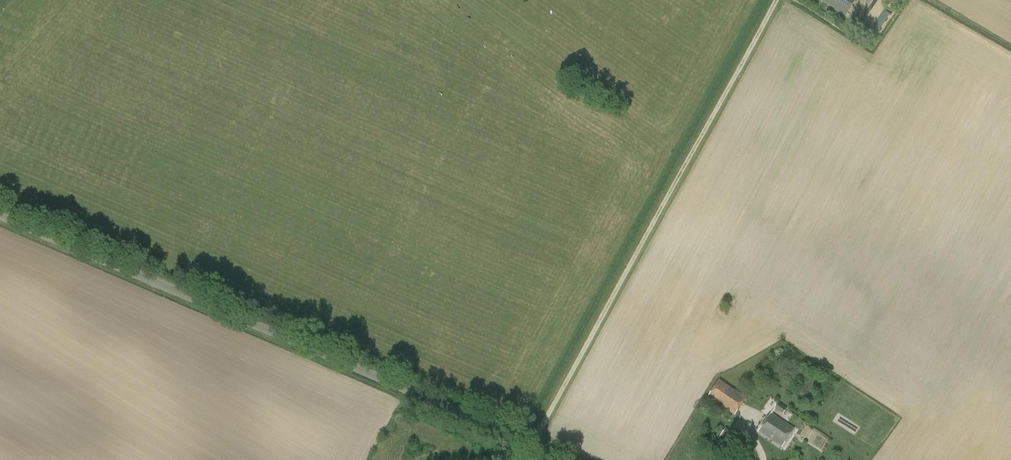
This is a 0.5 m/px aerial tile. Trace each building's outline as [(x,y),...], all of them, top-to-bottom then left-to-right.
[(846,16),(856,0),(823,0),(822,1),(846,16)] [(859,24),(871,32),(886,9),(890,12),(898,0),(874,0),(859,24)] [(708,397),(735,415),(747,399),(720,380),(708,397)] [(783,414),(787,409),(778,403),(775,409),(783,414)] [(795,429),(771,413),(759,431),(782,447),(795,429)] [(717,440),(743,459),(752,448),(726,428),(717,440)]
